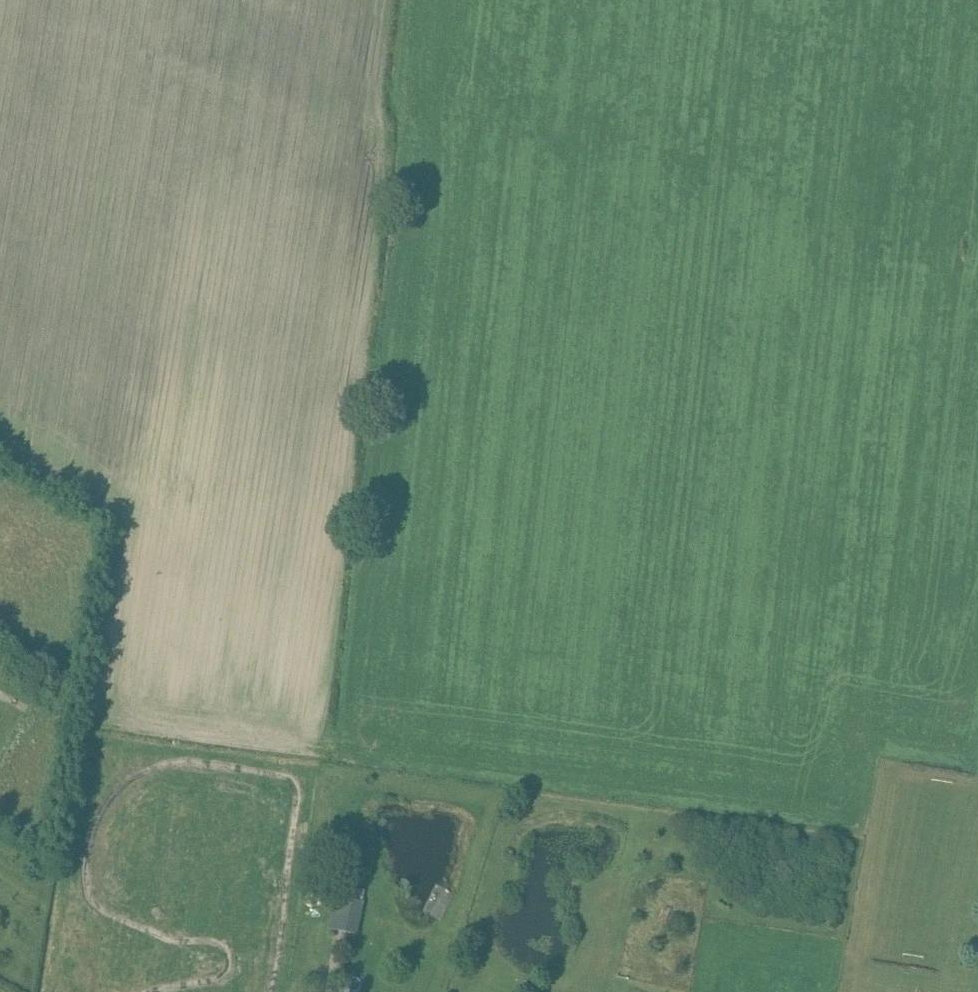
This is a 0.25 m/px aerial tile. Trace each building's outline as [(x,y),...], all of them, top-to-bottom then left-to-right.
[(343,899),(339,919),(359,922),(363,903),(365,892),(356,890),(354,901),(345,899),(343,899)]
